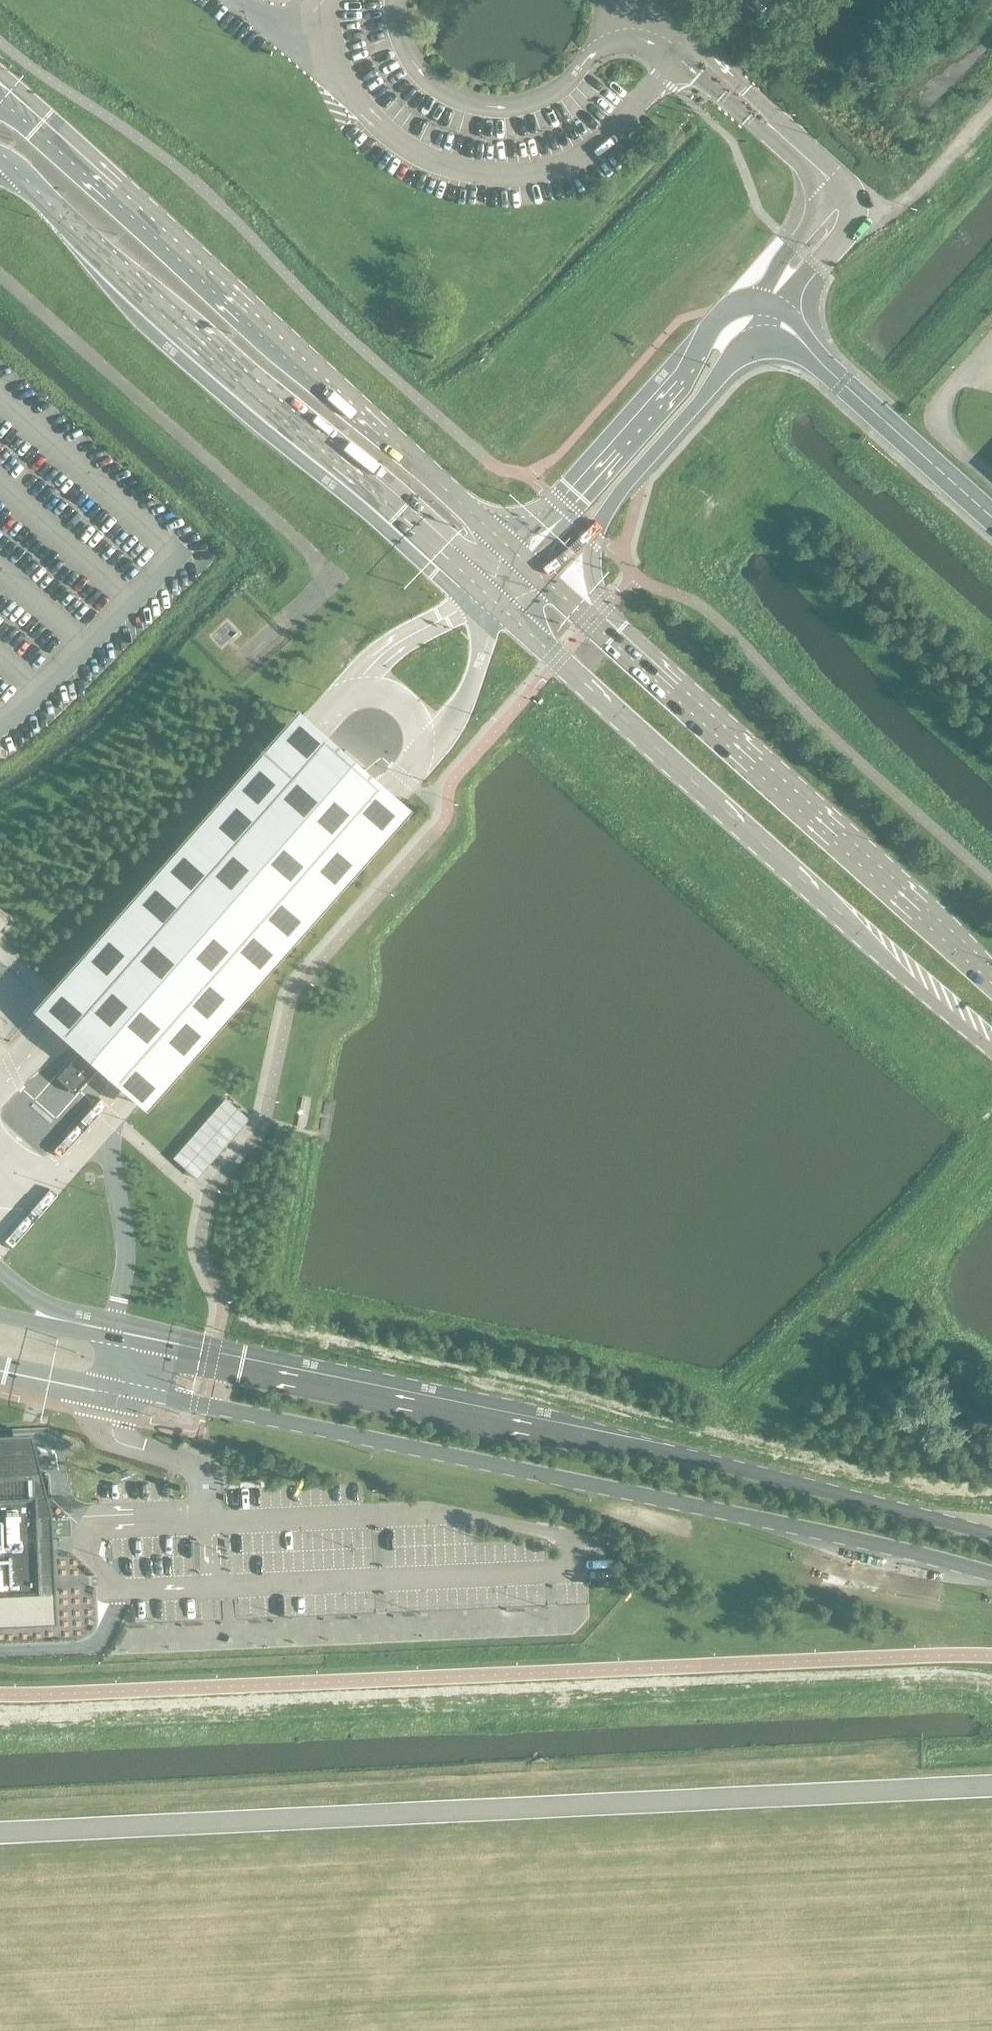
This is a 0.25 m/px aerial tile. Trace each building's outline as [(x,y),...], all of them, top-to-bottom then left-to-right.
[(52,982),(28,1007),(77,1051),(98,1071),(140,1109),(410,815),(299,713),(52,982)] [(0,908),(0,929),(11,917),(0,908)] [(92,1040),(56,1078),(76,1096),(77,1098),(82,1092),(113,1059),(92,1040)] [(251,1118),(224,1095),(173,1157),(200,1179),(251,1118)] [(41,1596),(45,1596),(42,1552),(42,1539),(36,1540),(36,1530),(33,1477),(0,1478),(0,1611),(41,1610),(41,1596)]
